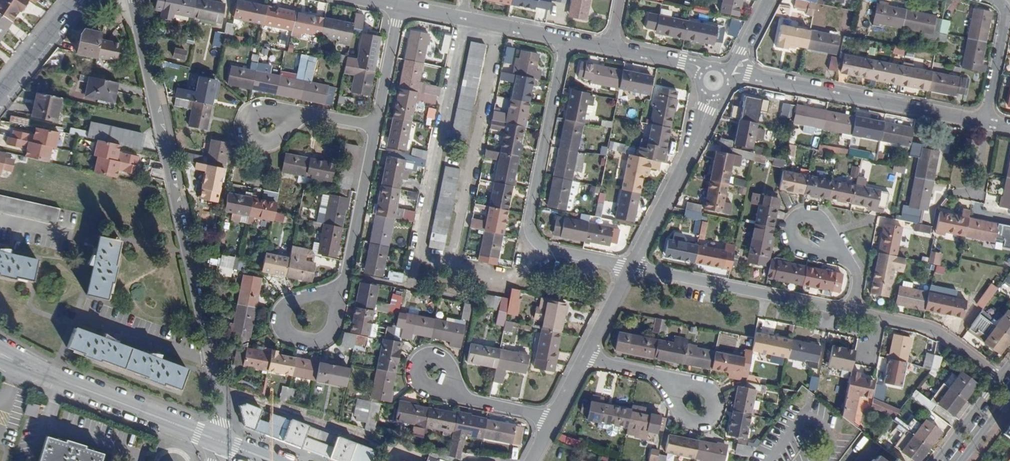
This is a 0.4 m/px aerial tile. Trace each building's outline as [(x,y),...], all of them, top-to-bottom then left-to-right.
[(20,13),(28,0),(0,0),(0,14),(11,21),(18,11),(20,13)] [(191,17),(194,0),(156,0),(154,9),(161,11),(160,19),(171,21),(173,13),(191,17)] [(220,25),(224,5),(200,0),(194,0),(191,17),(210,21),(210,23),(220,25)] [(543,8),(544,0),(512,0),(511,5),(535,10),(536,7),(543,8)] [(555,15),(558,0),(551,0),(548,14),(555,15)] [(586,21),(590,0),(572,0),(571,7),(574,8),(572,18),(586,21)] [(737,16),(741,0),(723,0),(720,12),(737,16)] [(814,10),(816,3),(801,0),(797,0),(795,7),(808,10),(809,9),(814,10)] [(884,24),(902,28),(906,10),(889,7),(890,2),(880,0),(879,5),(878,4),(874,22),(884,24)] [(243,21),(263,25),(267,7),(238,1),(235,16),(244,18),(243,21)] [(283,26),(293,28),(296,13),(267,7),(263,25),(283,29),(283,26)] [(968,39),(985,42),(991,12),(978,9),(976,20),(972,19),(968,39)] [(942,19),(936,18),(936,16),(906,10),(902,28),(922,32),(939,35),(939,33),(942,20),(942,19)] [(302,33),(321,37),(325,19),(296,13),(293,28),(291,36),(301,38),(302,33)] [(353,29),(362,30),(365,15),(356,13),(354,25),(353,29)] [(11,21),(0,14),(0,39),(11,21)] [(665,35),(685,39),(688,22),(669,18),(660,17),(648,14),(645,28),(665,32),(665,35)] [(337,44),(349,47),(353,29),(354,25),(325,19),(321,37),(338,40),(337,44)] [(939,33),(947,34),(950,22),(942,20),(939,33)] [(722,43),(725,29),(688,22),(685,39),(704,42),(705,40),(722,43)] [(224,39),(232,41),(235,25),(227,24),(225,34),(224,39)] [(787,44),(807,48),(810,31),(781,25),(779,39),(788,41),(787,44)] [(96,58),(96,57),(101,38),(102,33),(84,30),(81,34),(76,53),(96,58)] [(406,59),(423,63),(429,34),(412,31),(406,59)] [(828,49),(837,51),(840,37),(838,36),(829,35),(810,31),(807,48),(827,52),(828,49)] [(213,46),(222,48),(224,39),(225,34),(216,32),(213,46)] [(921,37),(938,40),(939,35),(922,32),(921,37)] [(938,40),(946,42),(947,34),(939,33),(939,35),(938,40)] [(356,68),(374,72),(381,38),(363,35),(358,61),(347,59),(346,64),(345,66),(350,67),(356,68)] [(441,52),(447,54),(451,36),(445,35),(441,52)] [(96,57),(117,61),(120,43),(101,38),(96,57)] [(979,71),(980,64),(985,42),(968,39),(962,68),(979,71)] [(469,49),(484,52),(486,44),(471,41),(469,49)] [(503,62),(511,64),(514,49),(506,48),(503,62)] [(174,58),(184,60),(185,51),(176,49),(174,58)] [(468,56),(483,59),(484,52),(469,49),(468,56)] [(841,72),(871,78),(874,61),(857,57),(858,51),(848,49),(847,56),(845,55),(841,72)] [(534,79),(535,73),(539,55),(521,51),(517,69),(514,68),(512,74),(534,79)] [(335,62),(346,64),(347,59),(347,57),(336,54),(335,62)] [(296,80),(280,77),(277,95),(301,100),(307,70),(309,57),(309,56),(301,55),(297,75),(296,80)] [(466,63),(481,67),(483,59),(468,56),(466,63)] [(307,70),(314,71),(316,59),(309,57),(307,70)] [(829,70),(837,71),(839,58),(832,57),(829,70)] [(439,97),(441,87),(425,84),(425,83),(419,82),(423,63),(406,59),(401,79),(403,80),(402,89),(436,96),(439,97)] [(871,78),(899,84),(902,66),(874,61),(871,78)] [(619,88),(623,71),(586,63),(581,62),(578,77),(591,79),(589,85),(600,87),(601,84),(619,88)] [(465,71),(480,74),(481,67),(466,63),(465,71)] [(252,90),(277,95),(280,77),(270,75),(271,70),(259,67),(260,65),(257,65),(256,72),(252,90)] [(899,84),(928,90),(932,72),(902,66),(899,84)] [(228,85),(252,90),(256,72),(250,71),(232,67),(228,85)] [(351,92),(369,96),(374,72),(356,68),(355,76),(351,92)] [(301,100),(331,106),(335,88),(311,83),(314,71),(307,70),(301,100)] [(463,79),(478,81),(480,74),(465,71),(463,79)] [(623,89),(649,95),(652,77),(623,71),(619,88),(617,98),(621,99),(623,89)] [(529,103),(532,87),(534,79),(512,74),(501,72),(500,81),(514,84),(511,99),(529,103)] [(958,93),(975,97),(978,82),(932,72),(928,90),(958,95),(958,93)] [(79,81),(89,83),(90,76),(81,74),(79,81)] [(86,96),(113,103),(118,83),(90,76),(89,83),(86,96)] [(177,98),(211,105),(216,82),(198,78),(195,93),(178,89),(177,98)] [(462,86),(477,89),(478,81),(463,79),(462,86)] [(460,93),(475,96),(477,89),(462,86),(460,93)] [(652,125),(669,129),(677,91),(662,88),(661,96),(655,94),(652,105),(656,106),(652,125)] [(393,117),(411,121),(415,102),(419,103),(419,100),(435,104),(436,96),(402,89),(399,99),(397,99),(393,117)] [(585,113),(592,115),(594,106),(593,106),(594,98),(588,96),(589,94),(574,91),(572,100),(570,100),(566,119),(583,123),(585,113)] [(30,117),(54,122),(59,98),(35,93),(30,117)] [(459,100),(474,104),(475,96),(460,93),(459,100)] [(338,104),(353,107),(354,100),(339,96),(338,104)] [(495,105),(507,108),(509,99),(497,96),(495,105)] [(742,121),(756,124),(761,99),(745,96),(741,116),(743,116),(742,121)] [(188,126),(206,130),(211,105),(177,98),(175,106),(192,110),(188,126)] [(506,123),(524,127),(529,103),(511,99),(507,117),(506,123)] [(457,108),(472,111),(474,104),(459,100),(457,108)] [(781,116),(788,117),(791,105),(783,104),(781,116)] [(814,128),(822,129),(826,112),(796,106),(793,124),(804,126),(814,128)] [(433,126),(437,109),(430,107),(426,124),(433,126)] [(456,115),(471,118),(472,111),(457,108),(456,115)] [(851,140),(852,135),(855,118),(848,116),(849,112),(845,111),(844,115),(826,112),(822,129),(843,133),(842,138),(851,140)] [(454,123),(469,126),(471,118),(456,115),(454,123)] [(405,148),(407,140),(411,121),(393,117),(387,148),(405,151),(405,148)] [(852,135),(881,141),(884,123),(855,118),(852,135)] [(562,149),(577,153),(583,123),(566,119),(562,140),(564,140),(562,149)] [(500,153),(518,157),(524,127),(506,123),(500,122),(492,120),(490,128),(505,131),(500,153)] [(600,126),(612,129),(613,122),(602,120),(600,126)] [(766,156),(768,149),(756,147),(756,148),(751,147),(753,137),(762,139),(764,130),(755,128),(756,124),(742,121),(742,125),(739,125),(735,144),(742,145),(741,150),(754,153),(766,156)] [(452,131),(468,134),(469,126),(454,123),(452,131)] [(900,144),(909,146),(913,129),(884,123),(881,141),(900,144)] [(142,136),(92,125),(89,139),(97,141),(119,146),(139,151),(142,136)] [(668,157),(664,156),(669,129),(652,125),(649,141),(642,140),(638,158),(659,162),(667,164),(668,157)] [(87,136),(88,130),(71,127),(70,133),(87,136)] [(14,131),(13,138),(52,147),(56,147),(59,133),(37,128),(35,136),(30,135),(14,131)] [(13,138),(9,137),(8,145),(23,148),(23,147),(28,149),(26,157),(48,162),(52,147),(13,138)] [(719,146),(731,149),(733,141),(721,139),(719,146)] [(964,151),(972,153),(974,141),(967,139),(964,151)] [(119,146),(97,141),(94,156),(98,157),(136,165),(138,157),(122,154),(122,155),(117,154),(119,146)] [(200,164),(224,168),(229,144),(211,141),(207,158),(188,153),(186,161),(200,164)] [(609,152),(625,155),(627,145),(611,142),(609,152)] [(915,178),(933,181),(940,145),(926,142),(924,149),(921,148),(919,158),(915,178)] [(345,150),(358,153),(359,147),(346,144),(345,150)] [(786,144),(784,154),(792,156),(794,145),(786,144)] [(818,151),(848,156),(849,150),(819,144),(818,151)] [(411,156),(427,159),(428,151),(413,148),(411,156)] [(571,181),(573,171),(577,153),(562,149),(560,158),(558,158),(554,177),(571,181)] [(740,158),(753,161),(754,153),(741,150),(734,149),(732,156),(719,152),(717,162),(714,161),(710,180),(727,183),(731,164),(738,166),(740,158)] [(344,156),(356,159),(358,153),(345,150),(344,156)] [(494,183),(512,187),(518,157),(500,153),(486,150),(484,158),(498,161),(494,183)] [(848,156),(862,159),(864,153),(849,150),(848,156)] [(13,172),(15,160),(17,155),(0,151),(0,174),(12,177),(13,172)] [(962,159),(970,161),(972,153),(964,151),(962,159)] [(402,180),(407,181),(409,172),(404,171),(406,161),(413,163),(413,164),(425,166),(427,159),(411,156),(391,152),(388,168),(385,167),(381,186),(400,190),(402,180)] [(573,171),(581,173),(584,154),(577,153),(573,171)] [(753,161),(765,163),(766,156),(754,153),(753,161)] [(298,183),(305,185),(311,160),(285,154),(282,172),(299,176),(298,183)] [(342,163),(355,166),(356,159),(344,156),(342,163)] [(629,156),(628,160),(621,191),(639,195),(643,174),(648,175),(650,168),(658,170),(659,162),(638,158),(629,156)] [(824,163),(834,165),(835,158),(826,156),(824,163)] [(136,165),(98,157),(94,173),(116,177),(117,169),(122,171),(138,175),(140,166),(136,165)] [(13,172),(23,174),(25,162),(15,160),(13,172)] [(313,179),(330,182),(334,164),(311,160),(305,185),(312,186),(313,179)] [(409,172),(411,172),(413,164),(413,163),(406,161),(404,171),(409,172)] [(341,170),(354,172),(355,166),(342,163),(341,170)] [(200,196),(218,200),(224,168),(200,164),(199,170),(205,172),(200,196)] [(893,172),(904,174),(905,167),(895,165),(893,172)] [(443,174),(458,177),(460,169),(445,166),(443,174)] [(851,176),(857,178),(859,168),(853,167),(851,176)] [(340,176),(353,178),(354,172),(341,170),(340,176)] [(800,189),(805,190),(808,177),(801,175),(784,172),(780,188),(800,192),(800,189)] [(442,181),(457,184),(458,177),(443,174),(442,181)] [(338,182),(351,185),(353,178),(340,176),(338,182)] [(580,183),(571,181),(554,177),(550,197),(552,197),(550,207),(570,211),(572,209),(575,196),(578,194),(580,183)] [(804,193),(828,198),(832,181),(813,178),(808,177),(805,190),(804,193)] [(856,186),(865,188),(867,179),(857,178),(856,186)] [(922,210),(927,211),(933,181),(915,178),(909,206),(903,205),(900,216),(896,215),(895,220),(916,224),(919,225),(922,210)] [(1007,178),(1003,197),(1000,197),(998,206),(1009,209),(1009,179),(1007,178)] [(731,203),(724,201),(727,183),(710,180),(704,209),(721,212),(722,210),(729,212),(731,203)] [(440,189),(455,192),(457,184),(442,181),(440,189)] [(828,198),(852,203),(856,186),(832,181),(828,198)] [(337,189),(350,192),(351,185),(338,182),(337,189)] [(489,207),(507,211),(512,187),(494,183),(489,207)] [(394,219),(413,223),(416,212),(396,208),(400,190),(381,186),(377,206),(380,206),(379,216),(394,219)] [(598,195),(599,193),(600,188),(593,186),(591,194),(598,195)] [(852,203),(886,210),(889,193),(865,188),(856,186),(852,203)] [(324,224),(341,228),(347,199),(348,199),(350,192),(337,189),(335,196),(330,195),(324,224)] [(439,196),(454,199),(455,192),(440,189),(439,196)] [(418,200),(420,192),(407,190),(406,198),(418,200)] [(232,214),(248,217),(252,198),(253,193),(246,191),(245,197),(228,193),(225,212),(232,214)] [(272,222),(274,213),(277,194),(264,191),(262,201),(252,198),(248,217),(253,218),(272,222)] [(615,220),(633,224),(639,195),(621,191),(615,220)] [(594,217),(600,218),(605,194),(599,193),(598,195),(594,217)] [(759,205),(762,206),(764,196),(757,194),(755,204),(759,205)] [(59,209),(0,196),(0,209),(56,222),(59,209)] [(437,204),(452,207),(454,199),(439,196),(437,204)] [(755,224),(773,228),(779,199),(764,196),(762,206),(759,205),(755,224)] [(686,210),(700,213),(702,205),(687,202),(686,210)] [(436,211),(451,214),(452,207),(437,204),(436,211)] [(484,231),(502,235),(507,211),(489,207),(484,231)] [(693,235),(699,236),(703,214),(700,213),(686,210),(684,218),(696,221),(693,235)] [(946,232),(964,236),(968,218),(970,211),(963,210),(962,217),(939,213),(935,230),(936,234),(945,236),(946,232)] [(434,218),(449,221),(451,214),(436,211),(434,218)] [(231,220),(247,224),(248,217),(232,214),(231,220)] [(560,236),(585,241),(588,223),(590,216),(582,214),(580,221),(556,216),(553,231),(560,233),(560,236)] [(370,244),(388,248),(394,219),(379,216),(377,225),(374,224),(370,244)] [(433,226),(448,229),(449,221),(434,218),(433,226)] [(985,237),(993,239),(996,224),(994,224),(985,222),(968,218),(964,236),(984,240),(985,237)] [(610,243),(616,245),(619,229),(588,223),(585,241),(610,246),(610,243)] [(997,223),(996,224),(993,239),(1003,241),(1002,247),(1009,249),(1009,226),(997,223)] [(322,254),(335,257),(341,228),(324,224),(320,245),(323,245),(322,254)] [(751,264),(764,267),(773,228),(755,224),(749,254),(753,254),(751,264)] [(914,231),(929,234),(931,227),(919,225),(916,224),(914,231)] [(878,253),(895,257),(901,228),(887,225),(885,234),(882,234),(878,253)] [(431,233),(446,236),(448,229),(433,226),(431,233)] [(479,255),(497,259),(502,235),(484,231),(483,231),(482,235),(483,236),(479,255)] [(429,240),(445,243),(446,236),(431,233),(429,240)] [(674,259),(693,263),(697,245),(678,241),(679,235),(672,233),(671,239),(669,239),(666,254),(675,256),(674,259)] [(111,283),(113,283),(117,265),(115,265),(120,240),(117,240),(118,237),(113,236),(113,239),(101,236),(96,256),(93,255),(88,263),(94,265),(87,295),(107,301),(111,283)] [(428,248),(443,251),(445,243),(429,240),(428,248)] [(367,273),(382,276),(388,248),(370,244),(366,264),(369,264),(367,273)] [(731,268),(733,258),(736,246),(727,244),(726,250),(697,245),(693,263),(713,267),(714,264),(723,266),(731,268)] [(293,246),(290,259),(287,273),(286,276),(310,281),(313,264),(303,262),(306,249),(293,246)] [(426,255),(442,258),(443,251),(428,248),(426,255)] [(33,282),(38,261),(8,254),(9,249),(0,249),(0,276),(15,280),(16,278),(33,282)] [(286,276),(287,273),(290,259),(265,253),(262,271),(286,276)] [(464,259),(476,262),(478,256),(477,256),(465,253),(464,259)] [(906,259),(895,257),(878,253),(870,293),(887,297),(893,268),(903,270),(906,259)] [(239,263),(234,262),(235,258),(222,255),(219,267),(232,269),(238,270),(239,263)] [(425,262),(440,265),(442,258),(426,255),(425,262)] [(937,264),(946,266),(948,260),(939,258),(937,264)] [(768,277),(804,285),(808,268),(772,260),(768,277)] [(218,274),(231,277),(232,269),(219,267),(218,274)] [(843,274),(833,273),(834,269),(826,268),(825,271),(808,268),(804,285),(822,289),(821,293),(830,296),(831,291),(835,291),(839,292),(842,277),(843,274)] [(388,280),(401,283),(403,274),(389,271),(387,278),(389,278),(388,280)] [(238,305),(255,308),(261,279),(247,276),(245,285),(242,285),(238,305)] [(280,294),(285,288),(274,277),(268,283),(280,294)] [(839,292),(845,293),(848,279),(842,277),(839,292)] [(356,307),(373,310),(378,287),(361,283),(356,307)] [(997,289),(991,284),(976,304),(982,309),(996,290),(997,289)] [(932,285),(930,293),(926,311),(944,315),(945,311),(964,315),(967,301),(956,298),(958,291),(932,285)] [(926,311),(930,293),(912,289),(902,287),(900,287),(896,302),(905,304),(905,307),(926,311)] [(506,313),(517,315),(519,306),(516,305),(519,290),(511,288),(509,299),(506,313)] [(479,307),(485,308),(488,295),(481,294),(479,307)] [(399,313),(400,304),(401,303),(402,297),(393,295),(389,313),(398,315),(399,313)] [(485,308),(492,310),(495,296),(488,295),(485,308)] [(492,310),(499,311),(501,297),(495,296),(492,310)] [(504,326),(505,321),(506,313),(509,299),(501,297),(499,311),(496,325),(504,326)] [(542,329),(559,333),(563,316),(565,306),(565,303),(548,300),(542,329)] [(462,316),(469,317),(471,304),(464,303),(462,316)] [(242,344),(248,341),(255,308),(238,305),(234,325),(230,324),(228,334),(232,335),(231,342),(242,344)] [(351,331),(368,335),(373,310),(356,307),(351,331)] [(997,311),(992,318),(982,310),(979,314),(987,320),(990,322),(995,326),(1009,337),(1009,312),(1007,310),(1003,315),(997,311)] [(412,334),(431,338),(435,320),(407,314),(406,315),(399,313),(398,315),(396,328),(402,329),(400,338),(411,340),(412,334)] [(968,329),(976,335),(987,320),(979,314),(968,329)] [(446,322),(464,326),(465,322),(447,318),(446,322)] [(653,331),(658,333),(661,319),(655,318),(653,331)] [(658,333),(665,334),(667,321),(661,319),(658,333)] [(449,346),(460,348),(464,326),(446,322),(435,320),(431,338),(450,342),(449,346)] [(503,331),(512,333),(514,323),(505,321),(504,326),(503,331)] [(981,333),(987,337),(995,326),(990,322),(981,333)] [(999,355),(1009,340),(1009,337),(995,326),(987,337),(983,343),(999,355)] [(180,390),(187,370),(158,359),(160,354),(150,352),(148,356),(112,342),(113,339),(105,333),(103,339),(74,328),(66,348),(83,354),(82,356),(99,363),(100,360),(146,378),(145,379),(163,386),(164,384),(180,390)] [(384,337),(393,339),(395,330),(386,328),(384,337)] [(551,373),(555,352),(559,333),(542,329),(534,369),(551,373)] [(353,348),(354,345),(356,334),(345,332),(342,346),(353,348)] [(615,350),(653,358),(657,340),(618,332),(615,350)] [(768,354),(788,358),(791,340),(755,332),(752,350),(758,351),(768,354)] [(354,345),(365,348),(368,337),(356,334),(354,345)] [(905,363),(907,357),(911,338),(894,334),(888,359),(905,363)] [(674,359),(683,361),(686,346),(688,340),(674,337),(673,343),(657,340),(653,358),(673,362),(674,359)] [(377,370),(394,373),(400,344),(383,340),(377,370)] [(810,362),(816,364),(820,346),(791,340),(788,358),(810,362)] [(235,363),(268,370),(272,352),(272,349),(267,348),(266,351),(246,347),(247,343),(239,346),(235,363)] [(476,364),(496,368),(499,350),(470,345),(467,359),(477,361),(476,364)] [(855,349),(832,345),(828,366),(850,370),(855,349)] [(692,366),(711,370),(715,352),(686,346),(683,361),(693,363),(692,366)] [(268,370),(291,375),(295,357),(277,354),(278,350),(272,349),(272,352),(268,370)] [(496,368),(525,373),(528,356),(499,350),(496,368)] [(740,374),(747,375),(751,351),(745,350),(744,357),(715,352),(711,370),(729,373),(728,378),(738,380),(739,376),(740,376),(740,374)] [(923,367),(930,368),(934,355),(926,353),(923,367)] [(934,377),(939,370),(943,357),(934,355),(930,368),(929,373),(934,377)] [(291,375),(315,380),(319,362),(319,358),(314,356),(313,361),(295,357),(291,375)] [(341,380),(347,381),(349,368),(325,363),(326,359),(319,358),(319,362),(315,380),(340,385),(341,380)] [(883,383),(900,387),(905,363),(888,359),(886,359),(884,363),(888,364),(887,367),(883,383)] [(374,399),(389,401),(394,373),(377,370),(373,389),(376,389),(374,399)] [(860,373),(850,370),(851,372),(850,376),(845,399),(845,400),(841,416),(852,424),(858,395),(871,398),(874,381),(859,378),(860,373)] [(943,384),(964,400),(976,384),(961,371),(957,376),(951,372),(943,384)] [(816,391),(817,385),(818,378),(811,377),(808,389),(816,391)] [(493,382),(492,394),(499,394),(500,383),(493,382)] [(756,391),(764,393),(766,386),(745,382),(744,388),(738,387),(733,411),(751,414),(756,391)] [(958,419),(970,404),(964,400),(943,384),(940,388),(945,392),(935,405),(936,406),(938,404),(958,419)] [(873,398),(884,403),(887,388),(875,385),(873,398)] [(287,400),(287,398),(289,389),(282,388),(280,398),(287,400)] [(930,401),(935,405),(945,392),(940,388),(930,401)] [(936,406),(935,405),(930,401),(915,390),(910,396),(931,412),(936,406)] [(618,426),(627,428),(631,411),(602,405),(604,398),(592,395),(587,420),(597,422),(596,428),(605,430),(605,432),(607,435),(610,437),(615,435),(617,433),(618,426)] [(356,419),(366,421),(370,401),(357,398),(354,416),(357,416),(356,419)] [(884,403),(873,398),(871,406),(894,417),(895,415),(900,410),(884,403)] [(365,428),(374,432),(380,403),(370,401),(366,421),(365,428)] [(422,438),(424,426),(428,408),(399,402),(396,418),(405,421),(405,422),(414,424),(412,436),(422,438)] [(25,414),(36,417),(39,407),(28,403),(25,414)] [(304,437),(308,427),(272,413),(268,424),(258,420),(261,410),(246,404),(239,406),(243,425),(339,460),(359,460),(364,447),(336,437),(332,448),(304,437)] [(648,430),(658,432),(661,418),(661,417),(653,416),(653,413),(650,412),(651,410),(632,406),(631,411),(627,428),(626,434),(636,436),(635,438),(646,440),(648,430)] [(444,430),(454,432),(457,414),(428,408),(424,426),(444,430)] [(728,435),(745,439),(751,414),(733,411),(728,435)] [(466,434),(482,437),(486,420),(457,414),(454,432),(453,434),(449,456),(454,457),(458,459),(462,440),(464,440),(466,434)] [(898,425),(929,448),(941,432),(925,420),(921,425),(915,421),(911,427),(895,415),(894,417),(892,420),(898,425)] [(943,429),(947,424),(936,415),(932,421),(943,429)] [(658,432),(663,433),(666,420),(661,418),(658,432)] [(482,437),(520,445),(523,427),(486,420),(482,437)] [(1002,434),(1009,440),(1009,423),(1002,434)] [(929,448),(898,425),(895,428),(903,434),(894,446),(914,460),(919,460),(929,448)] [(304,437),(332,448),(336,437),(308,427),(304,437)] [(675,455),(694,458),(698,440),(669,434),(666,450),(675,452),(675,455)] [(102,453),(83,448),(84,445),(66,440),(65,443),(47,437),(39,460),(100,460),(102,453)] [(727,447),(698,440),(694,458),(706,460),(714,460),(720,460),(724,460),(727,447)] [(736,451),(750,455),(755,447),(738,443),(736,451)] [(374,451),(364,447),(359,460),(370,460),(374,451)] [(659,451),(651,450),(648,460),(657,460),(659,451)] [(442,460),(451,460),(454,457),(449,456),(440,453),(438,460),(442,460)]
